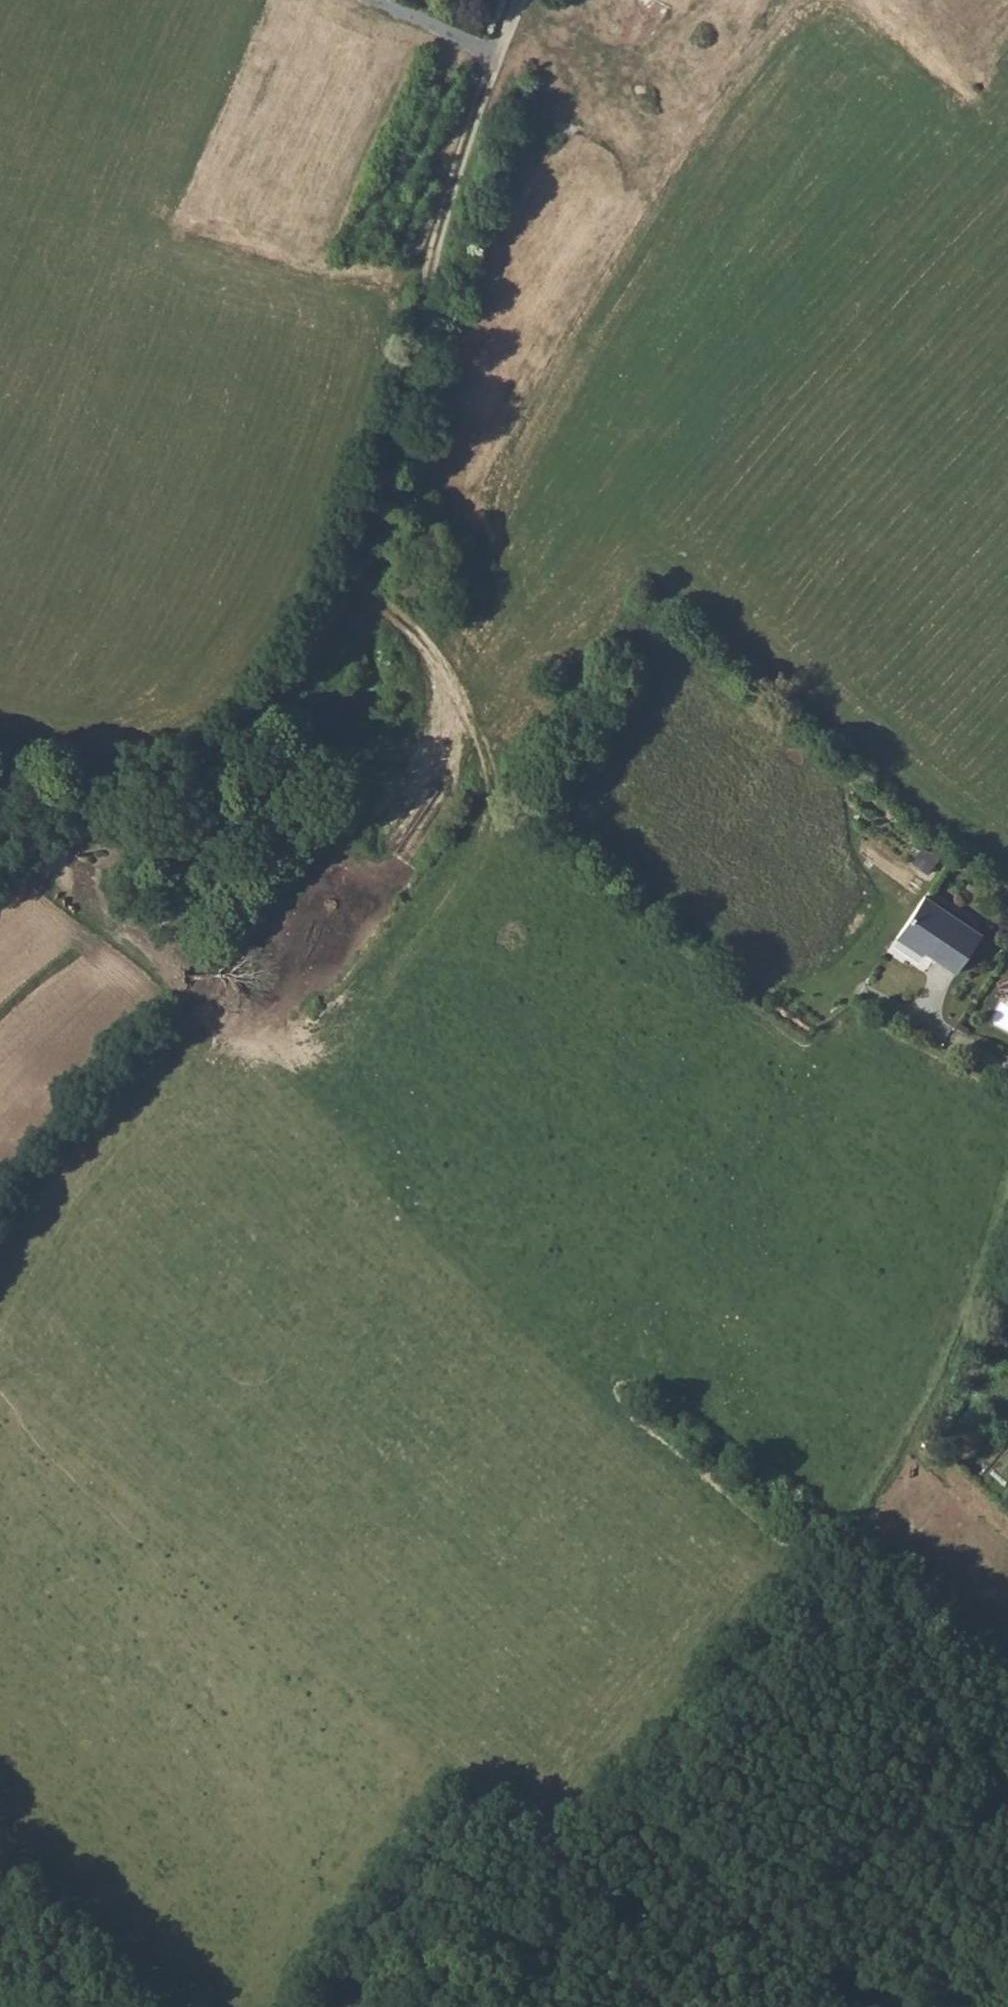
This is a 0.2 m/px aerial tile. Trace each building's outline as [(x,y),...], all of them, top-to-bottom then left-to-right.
[(980,941),(922,902),(898,939),(895,944),(914,957),(916,954),(923,958),(954,979),(980,941)]
